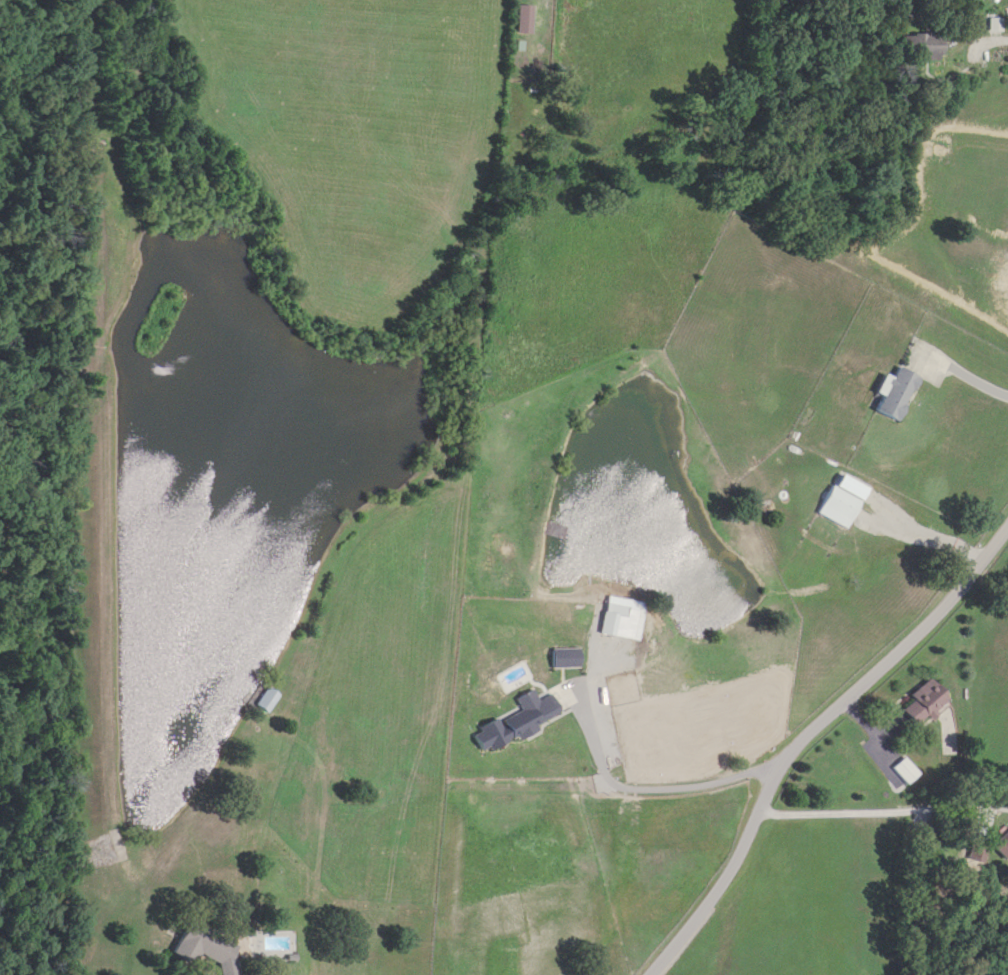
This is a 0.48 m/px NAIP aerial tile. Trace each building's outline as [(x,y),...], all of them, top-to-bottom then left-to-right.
[(939,59),(939,34),(898,35),(899,60),(939,59)] [(885,377),(878,395),(882,397),(876,412),(900,423),(919,378),(897,369),(893,380),(885,377)] [(862,501),(832,485),(816,514),(846,530),(862,501)] [(599,634),(637,641),(643,610),(605,603),(599,634)] [(580,667),(580,649),(550,649),(550,667),(580,667)] [(909,694),(913,700),(901,709),(915,727),(950,700),(932,676),(909,694)] [(254,704),(266,713),(279,695),(267,686),(254,704)] [(552,694),(537,700),(532,690),(513,699),(519,710),(471,733),(481,753),(562,715),(552,694)] [(918,773),(902,758),(892,770),(908,784),(918,773)] [(1007,858),(1007,830),(990,845),(1004,862),(1007,858)] [(246,948),(188,921),(173,953),(195,963),(199,954),(224,966),(220,974),(233,974),(246,948)]
